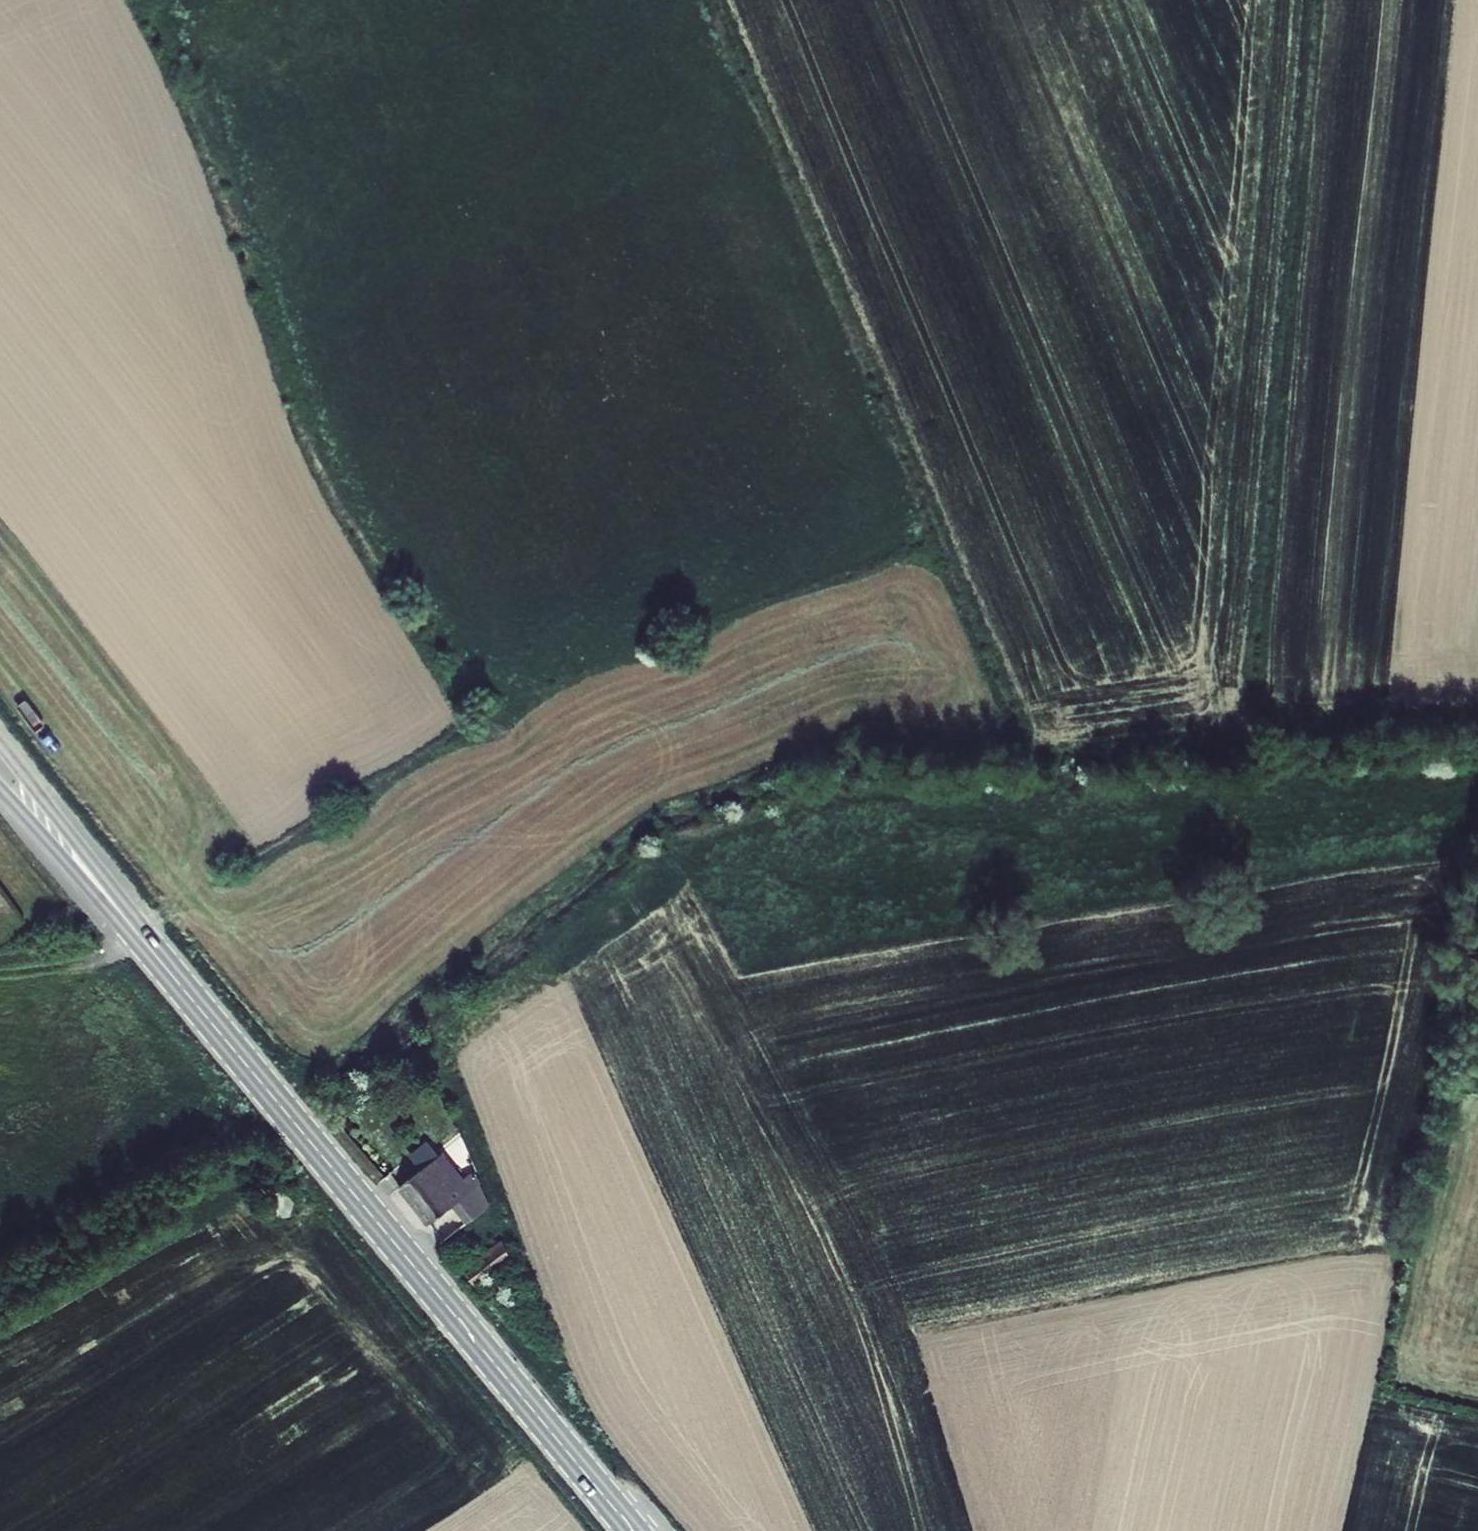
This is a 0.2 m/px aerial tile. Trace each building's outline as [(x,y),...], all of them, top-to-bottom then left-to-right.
[(433,1172),(431,1169),(398,1196),(427,1231),(450,1211),(465,1229),(483,1214),(472,1192),(459,1204),(437,1177),(441,1174),(437,1170),(433,1172)] [(291,1210),(294,1203),(289,1198),(284,1192),(277,1193),(270,1194),(267,1201),(264,1208),(269,1214),(274,1220),(281,1219),(289,1217),(291,1210)] [(510,1267),(501,1249),(462,1280),(474,1295),(510,1267)]
